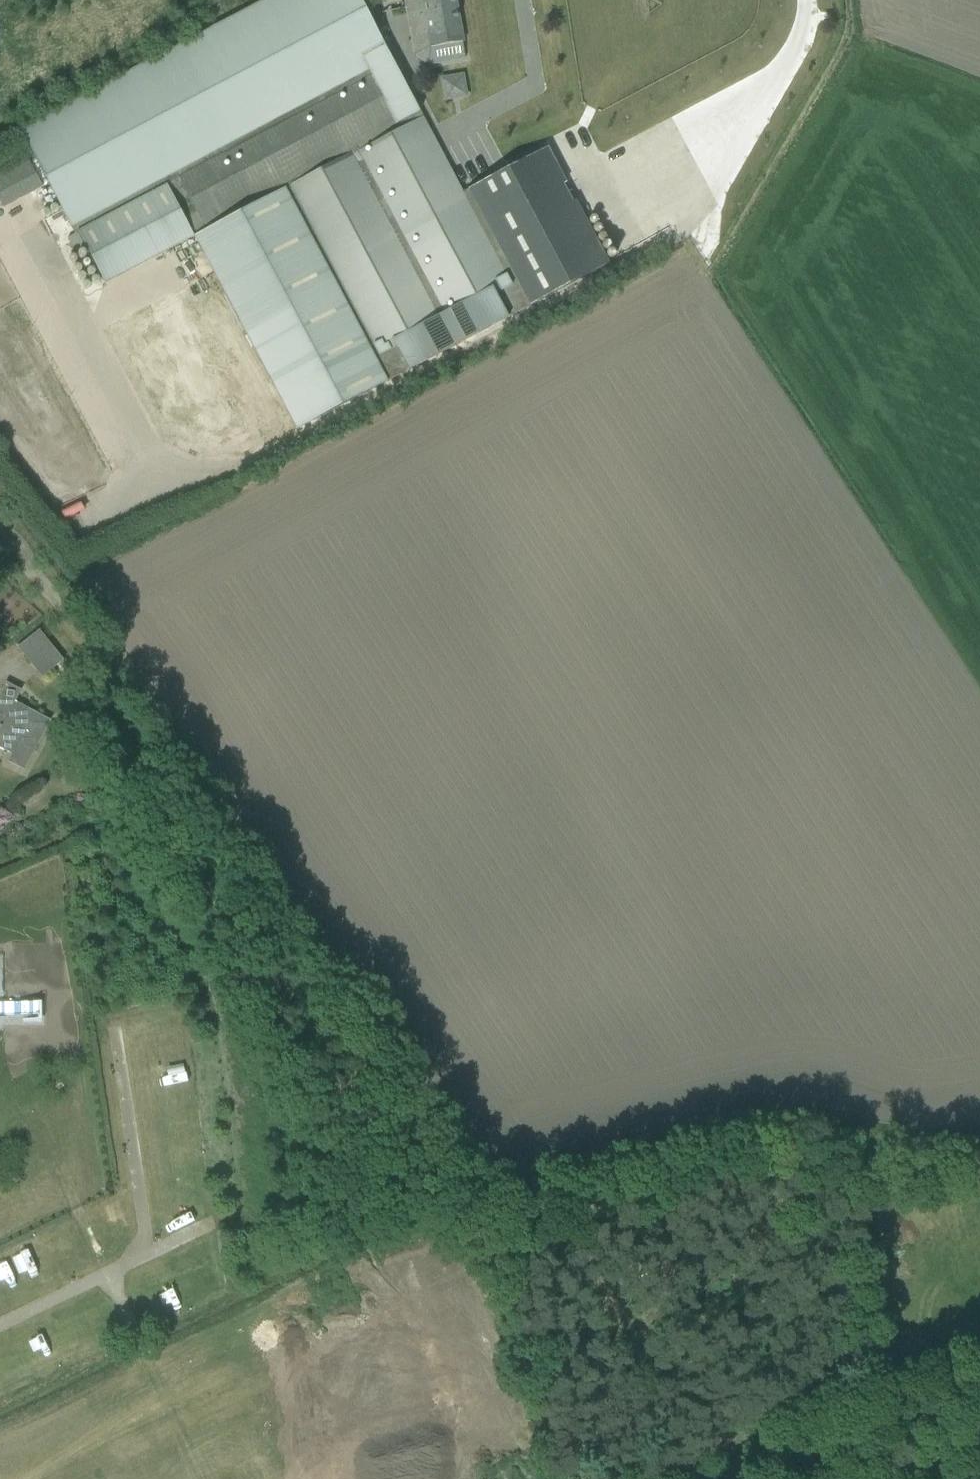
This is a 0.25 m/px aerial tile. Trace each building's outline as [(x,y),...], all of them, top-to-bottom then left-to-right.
[(449,169),(419,113),(380,37),(379,38),(361,3),(360,0),(269,0),(201,36),(106,85),(19,130),(71,228),(74,226),(77,233),(67,238),(73,250),(83,244),(104,284),(194,236),(296,430),(608,265),(575,201),(571,203),(562,185),(565,183),(547,148),(462,193),(449,169)] [(414,55),(429,65),(465,59),(462,43),(463,43),(455,0),(404,0),(414,55)] [(466,72),(441,74),(443,98),(467,96),(466,72)] [(29,162),(0,178),(0,203),(3,208),(42,187),(29,162)] [(17,648),(42,678),(63,661),(39,631),(17,648)] [(8,762),(24,770),(50,721),(14,702),(20,691),(6,683),(0,694),(0,748),(12,755),(8,762)]
